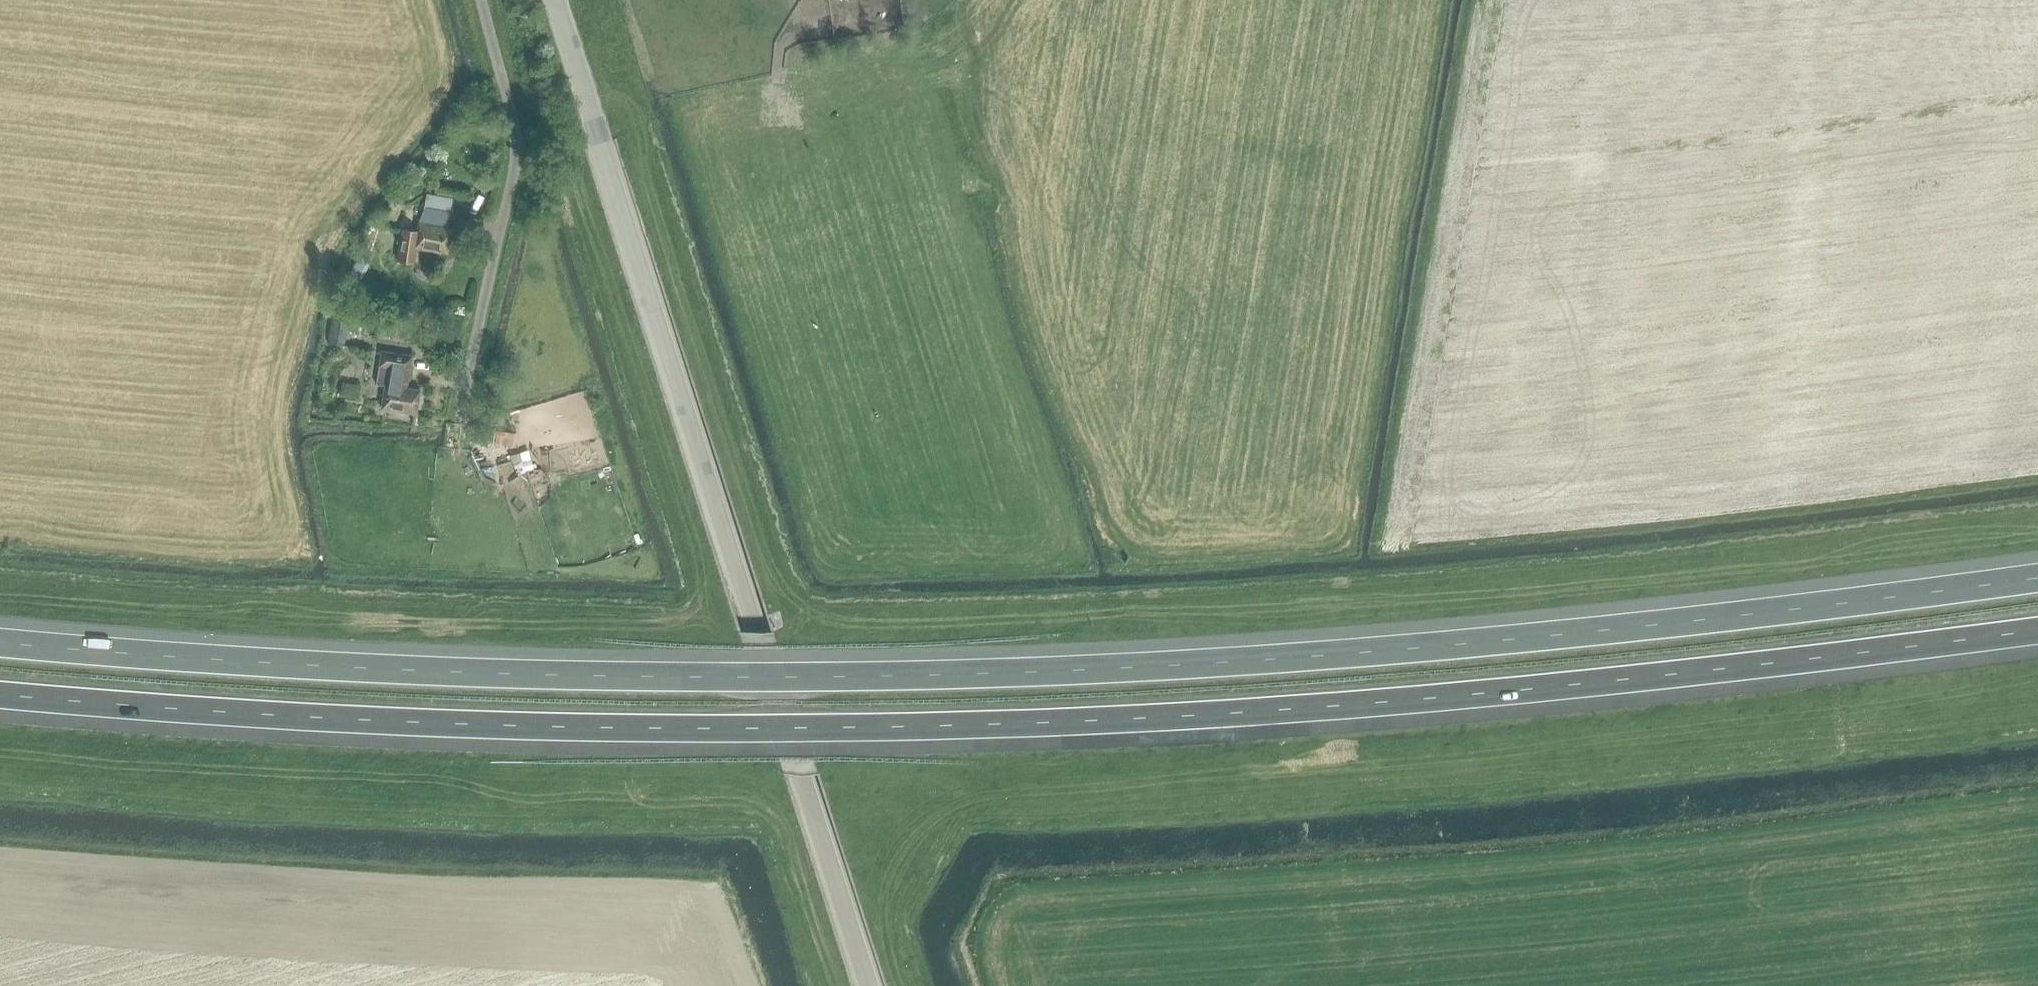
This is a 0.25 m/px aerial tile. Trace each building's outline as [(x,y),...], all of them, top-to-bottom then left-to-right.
[(425,177),(435,166),(425,157),(415,168),(425,177)] [(447,228),(450,212),(453,196),(427,192),(424,208),(421,208),(417,231),(403,228),(397,260),(413,263),(416,247),(447,253),(451,229),(447,228)] [(362,279),(370,260),(358,255),(347,279),(357,284),(359,277),(362,279)] [(344,345),(348,321),(331,319),(328,343),(344,345)] [(381,351),(379,365),(377,383),(385,384),(381,408),(416,414),(420,390),(407,387),(411,356),(381,351)]
